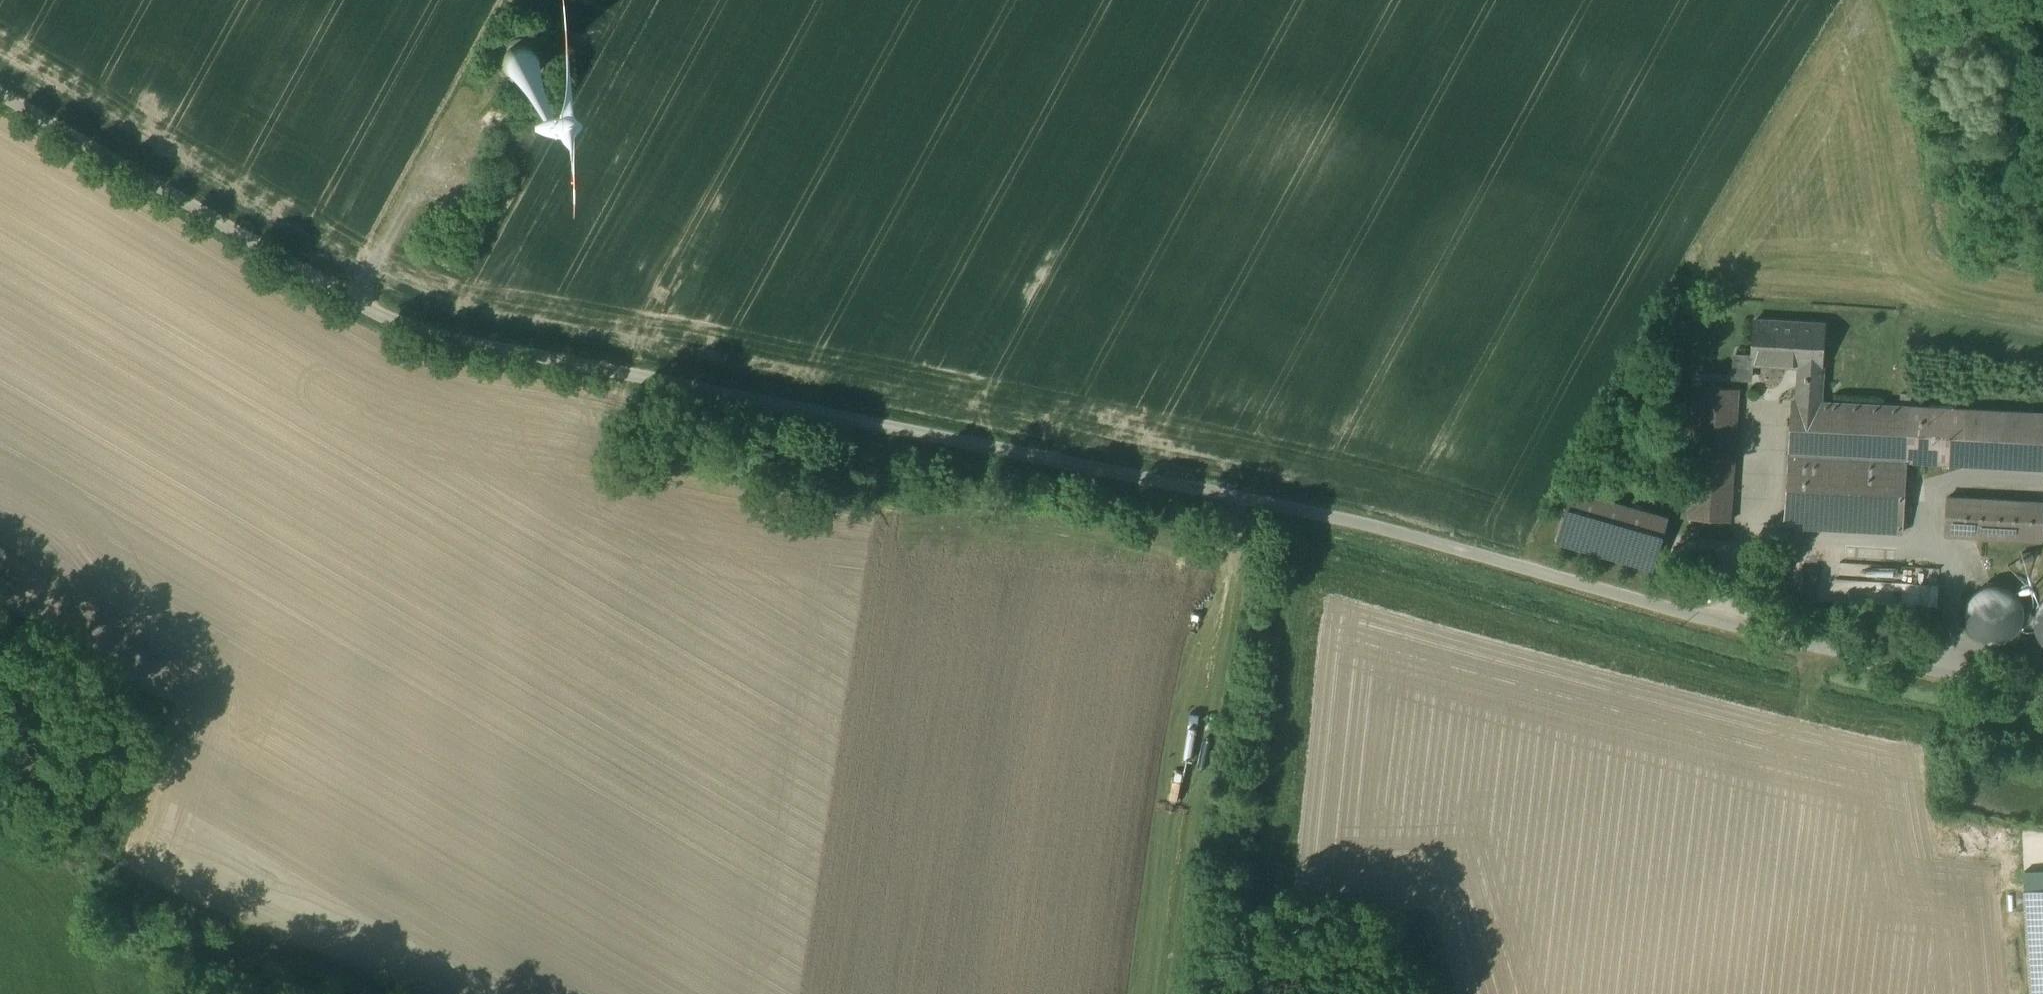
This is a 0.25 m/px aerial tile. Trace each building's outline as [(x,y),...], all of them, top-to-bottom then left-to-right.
[(1752,357),(1752,363),(1800,366),(1798,403),(1820,404),(1824,326),(1754,322),(1752,357)] [(1752,363),(1752,357),(1730,355),(1728,385),(1750,386),(1752,363)] [(1738,393),(1694,391),(1687,524),(1730,527),(1738,393)] [(1786,525),(1903,532),(1907,461),(2042,469),(2042,416),(1820,404),(1798,403),(1792,402),(1786,525)] [(1665,523),(1570,493),(1554,543),(1649,573),(1665,523)] [(1946,502),(1944,539),(2042,543),(2042,507),(1946,502)] [(1993,580),(1985,581),(1976,585),(1968,595),(1964,604),(1966,618),(1971,627),(1978,633),(1983,635),(1992,637),(2003,635),(2011,630),(2018,621),(2021,612),(2019,597),(2013,589),(2003,582),(1993,580)] [(1939,603),(1939,584),(1888,583),(1888,602),(1939,603)] [(2038,606),(2035,616),(2034,627),(2040,640),(2042,643),(2042,600),(2038,606)] [(2026,894),(2033,993),(2042,993),(2042,893),(2026,894)]
